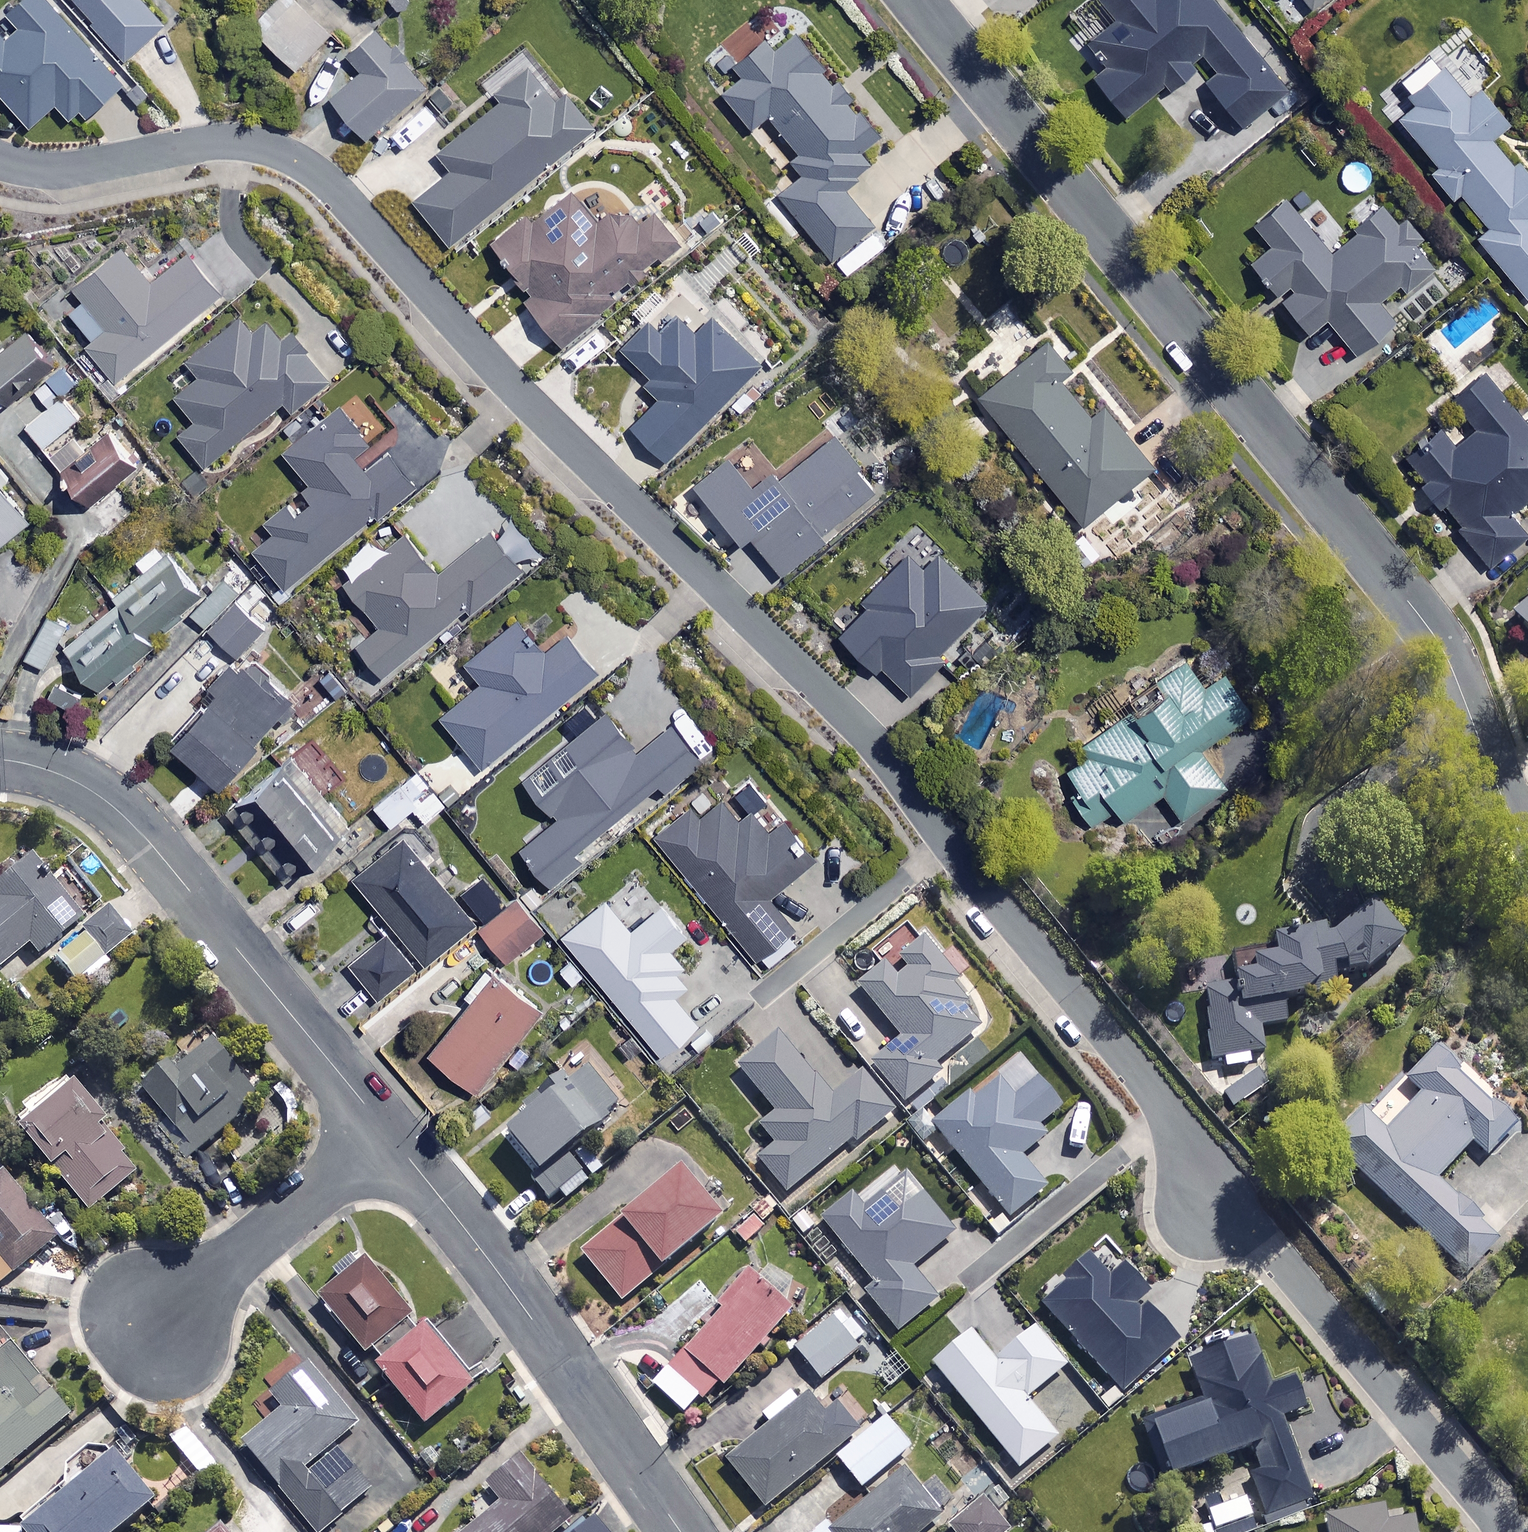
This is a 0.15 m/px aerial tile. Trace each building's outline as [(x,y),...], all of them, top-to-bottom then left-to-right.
[(41,0),(17,0),(0,15),(13,29),(4,37),(0,33),(0,100),(24,126),(50,102),(64,117),(81,117),(118,83),(41,0)] [(146,0),(74,0),(124,58),(166,23),(146,0)] [(335,0),(285,0),(253,31),(290,69),(347,13),(335,0)] [(399,14),(416,0),(387,0),(399,14)] [(1117,19),(1093,40),(1111,61),(1090,79),(1123,118),(1160,86),(1165,93),(1203,60),(1215,74),(1203,85),(1240,129),(1286,89),(1210,0),(1101,0),(1117,19)] [(1310,9),(1322,0),(1302,0),(1310,9)] [(424,85),(374,28),(344,55),(359,71),(327,99),(362,139),(424,85)] [(757,31),(725,59),(738,74),(718,91),(750,130),(766,116),(799,155),(787,165),(798,178),(777,195),(833,261),(842,253),(855,268),(887,240),(843,188),(870,165),(859,151),(880,133),(795,32),(773,50),(757,31)] [(551,96),(526,65),(496,90),(501,96),(431,153),(446,172),(410,201),(446,245),(591,127),(560,88),(551,96)] [(1440,66),(1406,94),(1414,103),(1395,118),(1435,164),(1426,171),(1449,198),(1457,192),(1485,225),(1472,236),(1526,300),(1527,298),(1527,172),(1518,161),(1512,166),(1488,138),(1508,121),(1479,87),(1467,97),(1440,66)] [(596,220),(576,198),(542,229),(525,212),(487,247),(531,294),(523,301),(562,344),(676,239),(649,210),(633,224),(614,204),(596,220)] [(1245,261),(1273,294),(1283,285),(1290,292),(1280,301),(1307,333),(1323,319),(1352,353),(1390,320),(1374,301),(1396,282),(1403,290),(1430,266),(1410,243),(1419,235),(1408,222),(1402,228),(1380,203),(1326,250),(1280,198),(1249,224),(1266,243),(1245,261)] [(90,339),(84,345),(119,388),(256,279),(220,234),(192,256),(185,247),(147,278),(121,245),(69,287),(79,301),(68,310),(90,339)] [(630,428),(665,462),(759,364),(709,317),(693,334),(676,317),(659,334),(646,322),(618,351),(663,394),(630,428)] [(262,324),(233,320),(182,361),(194,376),(171,395),(191,421),(175,434),(199,465),(278,402),(286,412),(324,381),(262,324)] [(5,404),(52,367),(23,331),(1,349),(0,347),(0,398),(5,404)] [(1065,369),(1042,340),(974,394),(1078,525),(1150,468),(1098,403),(1083,414),(1054,378),(1065,369)] [(74,383),(60,366),(30,390),(44,407),(74,383)] [(1516,507),(1518,510),(1527,502),(1527,419),(1522,424),(1516,416),(1527,406),(1527,402),(1515,386),(1501,397),(1481,372),(1446,399),(1470,431),(1451,446),(1437,428),(1400,456),(1485,566),(1524,535),(1507,513),(1516,507)] [(76,419),(61,399),(25,427),(41,447),(76,419)] [(454,451),(429,420),(365,472),(352,457),(369,443),(339,405),(282,451),(307,482),(300,487),(310,499),(292,514),(285,506),(265,523),(272,532),(252,548),(285,588),(454,451)] [(729,449),(688,483),(738,544),(744,540),(772,574),(877,488),(829,429),(759,486),(729,449)] [(132,465),(103,432),(58,472),(86,505),(132,465)] [(0,490),(0,542),(26,521),(0,490)] [(536,556),(513,527),(497,541),(487,529),(434,573),(401,532),(340,582),(375,626),(352,645),(378,677),(463,608),(467,612),(536,556)] [(1087,564),(1098,552),(1077,531),(1065,542),(1087,564)] [(200,597),(155,542),(134,560),(141,569),(112,593),(122,605),(66,652),(97,689),(171,628),(167,624),(200,597)] [(876,672),(908,694),(985,602),(935,554),(920,569),(906,555),(858,605),(864,610),(839,636),(876,672)] [(263,631),(219,585),(191,611),(235,658),(263,631)] [(1508,618),(1527,640),(1527,601),(1508,618)] [(23,657),(41,669),(69,626),(50,614),(23,657)] [(540,655),(514,622),(463,663),(479,684),(438,717),(477,766),(594,674),(564,636),(540,655)] [(169,742),(215,783),(276,714),(280,718),(295,700),(245,656),(229,674),(223,669),(208,687),(213,691),(169,742)] [(1224,786),(1208,764),(1222,754),(1210,738),(1249,710),(1222,671),(1203,685),(1186,660),(1126,703),(1129,706),(1074,745),(1080,754),(1053,774),(1089,824),(1113,807),(1122,819),(1161,791),(1179,817),(1224,786)] [(328,665),(313,678),(334,702),(349,688),(328,665)] [(518,848),(551,887),(632,818),(623,808),(656,780),(663,790),(715,746),(684,710),(637,750),(603,711),(521,780),(553,818),(518,848)] [(339,836),(278,765),(225,809),(285,881),(339,836)] [(372,804),(388,824),(411,805),(422,819),(442,803),(416,770),(372,804)] [(735,821),(717,800),(699,815),(689,802),(650,836),(762,968),(794,941),(761,902),(815,856),(782,817),(765,832),(747,810),(735,821)] [(470,922),(401,838),(352,878),(421,962),(470,922)] [(21,860),(0,878),(0,966),(22,947),(31,958),(74,922),(21,860)] [(501,902),(480,877),(458,895),(479,920),(501,902)] [(543,930),(517,896),(478,926),(503,960),(543,930)] [(671,993),(684,983),(675,971),(684,963),(668,944),(682,932),(658,903),(627,929),(601,898),(558,933),(658,1052),(695,1021),(671,993)] [(1229,987),(1199,994),(1208,1064),(1222,1062),(1223,1071),(1247,1068),(1245,1056),(1268,1053),(1265,1030),(1304,1024),(1300,993),(1336,988),(1334,972),(1356,969),(1362,977),(1401,943),(1370,907),(1328,944),(1308,921),(1247,976),(1228,978),(1229,987)] [(131,944),(104,909),(48,954),(75,988),(131,944)] [(411,966),(385,934),(348,965),(375,997),(411,966)] [(955,977),(924,941),(900,961),(895,956),(858,988),(902,1040),(868,1069),(902,1109),(939,1077),(932,1069),(974,1033),(955,977)] [(585,972),(569,956),(555,970),(572,986),(585,972)] [(538,1008),(481,963),(459,992),(468,999),(426,1052),(474,1090),(538,1008)] [(829,1101),(776,1038),(737,1071),(774,1116),(758,1129),(773,1146),(756,1160),(785,1196),(851,1141),(854,1145),(891,1115),(859,1077),(829,1101)] [(1455,1071),(1463,1063),(1439,1040),(1333,1148),(1463,1275),(1496,1241),(1432,1178),(1469,1141),(1484,1155),(1512,1126),(1455,1071)] [(687,1058),(673,1043),(655,1059),(669,1074),(687,1058)] [(255,1100),(207,1046),(170,1078),(161,1067),(136,1089),(169,1127),(158,1137),(182,1164),(255,1100)] [(1061,1105),(1022,1060),(979,1096),(958,1104),(931,1127),(1009,1219),(1046,1189),(1021,1159),(1046,1138),(1036,1127),(1061,1105)] [(592,1176),(569,1149),(620,1108),(587,1069),(504,1137),(536,1176),(530,1181),(547,1201),(559,1190),(566,1198),(592,1176)] [(139,1171),(57,1075),(7,1118),(89,1214),(139,1171)] [(716,1220),(675,1172),(579,1256),(620,1304),(716,1220)] [(53,1243),(2,1176),(0,1177),(0,1284),(53,1243)] [(951,1234),(905,1178),(860,1214),(847,1198),(818,1222),(871,1286),(862,1294),(895,1334),(934,1301),(908,1269),(951,1234)] [(773,1214),(759,1200),(729,1231),(743,1245),(773,1214)] [(54,1201),(39,1213),(63,1244),(78,1232),(54,1201)] [(1108,1282),(1088,1260),(1039,1307),(1122,1395),(1176,1343),(1138,1303),(1146,1296),(1121,1269),(1108,1282)] [(421,1427),(474,1384),(465,1373),(502,1342),(471,1304),(434,1335),(425,1323),(418,1329),(363,1261),(317,1299),(421,1427)] [(786,1313),(745,1275),(701,1322),(704,1325),(649,1385),(682,1416),(714,1381),(719,1386),(786,1313)] [(864,1343),(839,1311),(791,1348),(817,1381),(864,1343)] [(1063,1365),(1031,1327),(992,1359),(968,1331),(930,1363),(1017,1467),(1055,1435),(1024,1398),(1063,1365)] [(1267,1391),(1248,1341),(1185,1365),(1201,1406),(1145,1427),(1166,1482),(1248,1450),(1258,1476),(1247,1480),(1262,1518),(1309,1500),(1279,1423),(1302,1414),(1290,1382),(1267,1391)] [(10,1343),(0,1352),(0,1394),(1,1394),(0,1395),(0,1473),(70,1416),(10,1343)] [(313,1531),(322,1531),(350,1509),(358,1518),(379,1500),(334,1445),(357,1426),(307,1365),(269,1396),(282,1410),(241,1444),(313,1531)] [(832,1455),(858,1434),(836,1405),(822,1416),(806,1396),(794,1405),(787,1395),(761,1414),(770,1426),(724,1462),(761,1510),(832,1455)] [(858,1434),(832,1455),(857,1489),(908,1450),(884,1418),(860,1437),(858,1434)] [(217,1468),(186,1429),(169,1442),(201,1482),(217,1468)] [(112,1456),(22,1530),(24,1531),(117,1531),(151,1504),(112,1456)] [(516,1461),(484,1488),(499,1505),(467,1531),(559,1531),(569,1523),(516,1461)] [(901,1470),(832,1527),(825,1519),(810,1531),(922,1531),(940,1517),(901,1470)] [(1413,1519),(1383,1525),(1379,1503),(1322,1514),(1326,1531),(1415,1531),(1413,1519)] [(983,1504),(950,1528),(953,1531),(1003,1531),(983,1504)] [(1244,1507),(1210,1520),(1215,1531),(1230,1531),(1251,1524),(1244,1507)] [(225,1521),(212,1531),(234,1531),(225,1521)] [(592,1522),(580,1531),(601,1531),(592,1522)]
